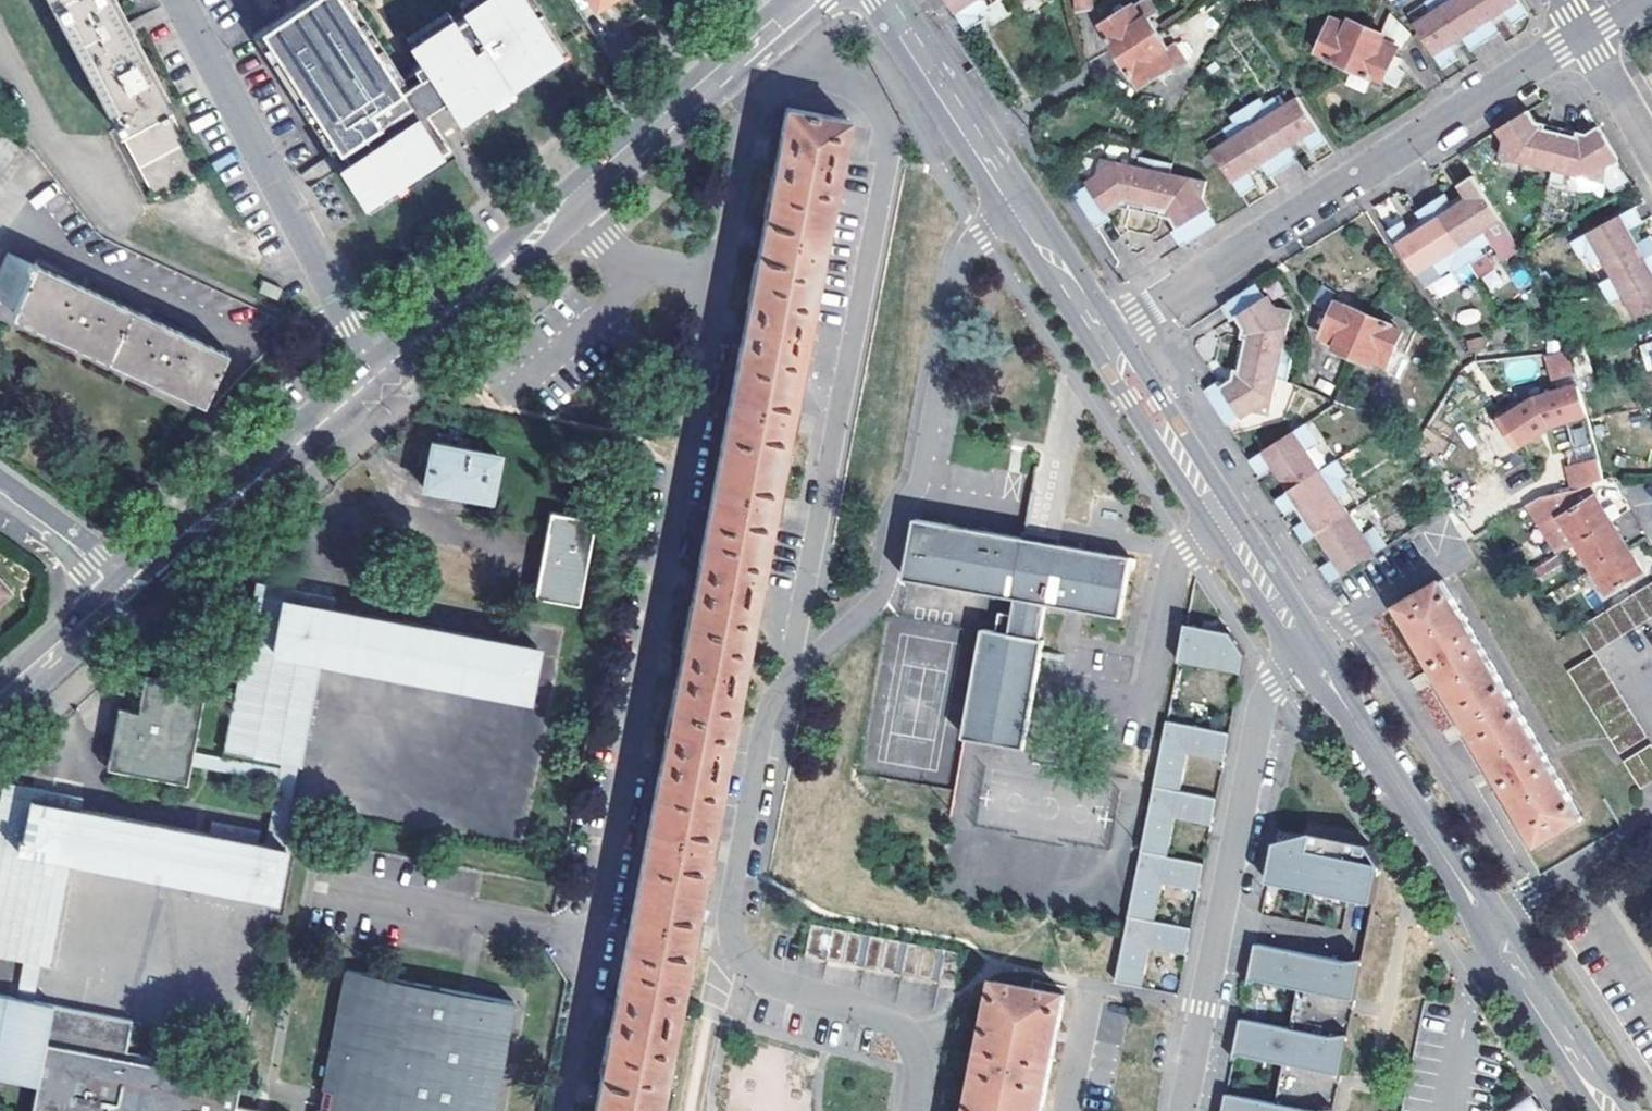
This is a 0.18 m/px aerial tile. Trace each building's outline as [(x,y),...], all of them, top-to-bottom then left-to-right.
[(138,169),(185,144),(108,0),(49,0),(138,169)] [(257,30),(335,152),(341,149),(348,161),(343,164),(359,191),(438,142),(421,116),(432,109),(442,103),(453,122),(562,55),(528,0),(485,0),(407,48),(418,65),(408,71),(414,81),(395,93),(338,0),(305,0),(282,15),(257,30)] [(609,0),(591,0),(596,8),(609,0)] [(959,24),(998,0),(943,0),(959,24)] [(1084,17),(1101,14),(1099,0),(1081,0),(1084,17)] [(1446,68),(1460,58),(1453,46),(1465,38),(1473,50),(1502,32),(1494,20),(1508,11),(1515,23),(1528,15),(1518,0),(1430,0),(1426,2),(1433,14),(1419,24),(1446,68)] [(1113,40),(1126,61),(1164,36),(1155,23),(1165,17),(1154,1),(1110,29),(1115,38),(1113,40)] [(1334,20),(1320,53),(1332,58),(1330,61),(1375,80),(1376,76),(1387,80),(1400,47),(1406,49),(1412,34),(1395,9),(1386,32),(1352,18),(1349,26),(1334,20)] [(1142,80),(1148,90),(1176,72),(1179,75),(1192,66),(1180,46),(1173,50),(1164,36),(1126,61),(1139,83),(1142,80)] [(1262,105),(1257,98),(1243,107),(1283,170),(1298,160),(1289,147),(1298,141),(1304,137),(1313,151),(1325,143),(1296,99),(1281,108),(1273,97),(1262,105)] [(1211,153),(1239,197),(1255,187),(1245,174),(1259,165),(1268,180),(1283,170),(1243,107),(1228,117),(1233,124),(1222,130),(1229,141),(1211,153)] [(1502,138),(1498,156),(1594,180),(1597,169),(1615,159),(1595,125),(1590,129),(1585,132),(1535,119),(1529,108),(1495,129),(1502,138)] [(689,941),(699,945),(700,936),(702,926),(692,925),(705,856),(715,859),(716,851),(718,842),(708,840),(771,512),(781,516),(783,507),(785,498),(774,497),(787,427),(797,430),(799,422),(801,412),(791,412),(846,121),(785,110),(778,147),(767,144),(766,153),(765,162),(775,162),(762,232),(752,229),(750,237),(749,246),(760,247),(746,318),(735,314),(734,320),(732,331),(744,332),(698,573),(686,570),(684,579),(683,588),(695,590),(681,663),(670,659),(668,668),(666,677),(677,678),(665,746),(653,743),(651,752),(649,759),(662,761),(616,1004),(604,1001),(603,1007),(600,1019),(613,1021),(600,1090),(588,1086),(586,1096),(584,1105),(597,1106),(596,1110),(657,1110),(689,941)] [(21,150),(0,134),(0,180),(21,150)] [(443,150),(438,142),(359,191),(343,164),(336,169),(357,204),(443,150)] [(1075,195),(1097,229),(1112,220),(1108,214),(1120,206),(1146,212),(1170,218),(1177,229),(1171,232),(1181,249),(1215,226),(1206,212),(1209,210),(1202,199),(1206,183),(1171,175),(1173,165),(1141,158),(1138,167),(1103,159),(1099,175),(1088,183),(1089,185),(1075,195)] [(1401,222),(1389,229),(1418,273),(1435,262),(1440,270),(1449,264),(1455,273),(1483,254),(1479,246),(1489,239),(1483,231),(1500,219),(1473,176),(1459,184),(1468,198),(1459,202),(1453,206),(1445,194),(1415,213),(1423,225),(1412,232),(1403,220),(1401,222)] [(1572,243),(1580,258),(1586,254),(1594,267),(1603,262),(1608,271),(1651,247),(1651,237),(1638,243),(1631,231),(1644,224),(1636,208),(1572,243)] [(1608,271),(1598,278),(1608,299),(1620,292),(1635,321),(1651,312),(1651,247),(1608,271)] [(6,256),(0,268),(0,302),(14,309),(11,313),(204,403),(225,355),(35,265),(33,269),(6,256)] [(262,279),(257,290),(276,298),(281,287),(262,279)] [(1222,381),(1207,390),(1230,425),(1244,416),(1246,419),(1258,411),(1274,415),(1281,378),(1291,380),(1298,346),(1288,344),(1295,307),(1278,304),(1271,294),(1268,295),(1259,281),(1224,305),(1233,319),(1239,316),(1246,326),(1241,355),(1236,379),(1225,386),(1222,381)] [(1338,302),(1323,334),(1339,341),(1336,346),(1371,363),(1373,359),(1389,366),(1405,333),(1393,327),(1395,324),(1351,303),(1349,306),(1338,302)] [(1478,325),(1479,310),(1458,308),(1457,323),(1478,325)] [(1550,381),(1555,388),(1571,379),(1566,359),(1548,361),(1550,381)] [(1519,409),(1516,404),(1501,415),(1522,445),(1552,427),(1568,423),(1586,419),(1578,391),(1533,400),(1519,409)] [(1586,419),(1568,423),(1574,453),(1592,449),(1586,419)] [(1257,463),(1264,476),(1277,467),(1293,492),(1280,501),(1291,515),(1303,507),(1312,520),(1299,529),(1310,544),(1321,536),(1337,561),(1325,569),(1335,584),(1391,552),(1379,535),(1368,542),(1341,499),(1350,493),(1344,482),(1353,475),(1344,461),(1324,474),(1310,454),(1321,446),(1310,428),(1257,463)] [(425,487),(493,500),(500,455),(499,453),(433,441),(425,487)] [(1565,470),(1570,494),(1594,490),(1601,489),(1596,466),(1565,470)] [(1533,504),(1560,550),(1577,541),(1613,520),(1594,490),(1546,499),(1544,498),(1533,504)] [(546,511),(530,595),(577,603),(593,518),(546,511)] [(919,520),(908,578),(1014,599),(1008,633),(984,628),(983,633),(964,739),(1023,749),(1045,641),(1040,640),(1046,606),(1119,619),(1129,560),(1051,545),(919,520)] [(1577,541),(1593,567),(1628,546),(1613,520),(1577,541)] [(1593,567),(1608,594),(1644,572),(1628,546),(1593,567)] [(1532,569),(1540,582),(1563,569),(1555,556),(1532,569)] [(10,593),(0,581),(0,602),(10,593)] [(254,581),(220,749),(296,765),(317,658),(525,697),(534,647),(326,607),(329,595),(254,581)] [(1399,608),(1433,667),(1440,678),(1466,722),(1472,732),(1496,772),(1504,786),(1540,847),(1584,821),(1443,582),(1399,608)] [(1580,630),(1596,655),(1651,621),(1651,586),(1580,630)] [(1187,626),(1179,663),(1242,676),(1246,656),(1232,635),(1187,626)] [(1569,674),(1619,757),(1647,740),(1597,657),(1569,674)] [(1416,693),(1440,678),(1433,667),(1409,682),(1416,693)] [(105,771),(185,786),(203,688),(146,676),(138,717),(117,713),(105,771)] [(1442,698),(1437,689),(1430,694),(1435,702),(1442,698)] [(1460,739),(1472,732),(1466,722),(1454,729),(1460,739)] [(1116,986),(1142,991),(1150,950),(1177,956),(1182,929),(1155,924),(1163,886),(1189,891),(1194,865),(1168,859),(1175,820),(1202,826),(1207,799),(1181,794),(1188,756),(1215,762),(1220,734),(1167,724),(1128,928),(1116,986)] [(1231,736),(1220,734),(1215,762),(1226,764),(1227,758),(1231,736)] [(1651,747),(1624,764),(1641,792),(1651,785),(1651,748),(1651,747)] [(1487,773),(1481,763),(1473,767),(1480,778),(1487,773)] [(1478,802),(1504,786),(1496,772),(1469,788),(1478,802)] [(1034,843),(1108,837),(1105,785),(1082,787),(1082,779),(1030,783),(1034,843)] [(272,901),(282,850),(79,809),(82,797),(6,782),(0,813),(0,953),(24,958),(39,961),(48,963),(69,860),(272,901)] [(1218,802),(1207,799),(1202,826),(1213,828),(1214,821),(1218,802)] [(1276,845),(1268,883),(1283,886),(1282,894),(1375,912),(1384,866),(1372,846),(1313,835),(1312,843),(1310,851),(1276,845)] [(1194,865),(1189,891),(1200,894),(1201,887),(1205,867),(1194,865)] [(1268,883),(1267,891),(1282,894),(1283,886),(1268,883)] [(812,923),(806,956),(954,985),(960,953),(812,923)] [(1193,931),(1182,929),(1177,956),(1188,958),(1189,952),(1193,931)] [(1253,961),(1248,986),(1297,996),(1290,1035),(1349,1046),(1363,974),(1255,953),(1253,961)] [(24,958),(16,996),(31,999),(39,961),(24,958)] [(512,1004),(345,972),(318,1110),(491,1110),(512,1004)] [(970,1110),(1042,1110),(1065,996),(995,983),(970,1110)] [(16,996),(0,993),(0,1075),(36,1082),(30,1110),(234,1110),(235,1105),(240,1081),(124,1058),(132,1020),(31,999),(16,996)] [(1240,1025),(1239,1035),(1234,1060),(1284,1070),(1276,1109),(1284,1110),(1337,1110),(1349,1046),(1290,1035),(1240,1025)] [(1534,1094),(1508,1110),(1546,1110),(1534,1094)] [(1226,1100),(1224,1109),(1224,1110),(1284,1110),(1276,1109),(1226,1100)]
